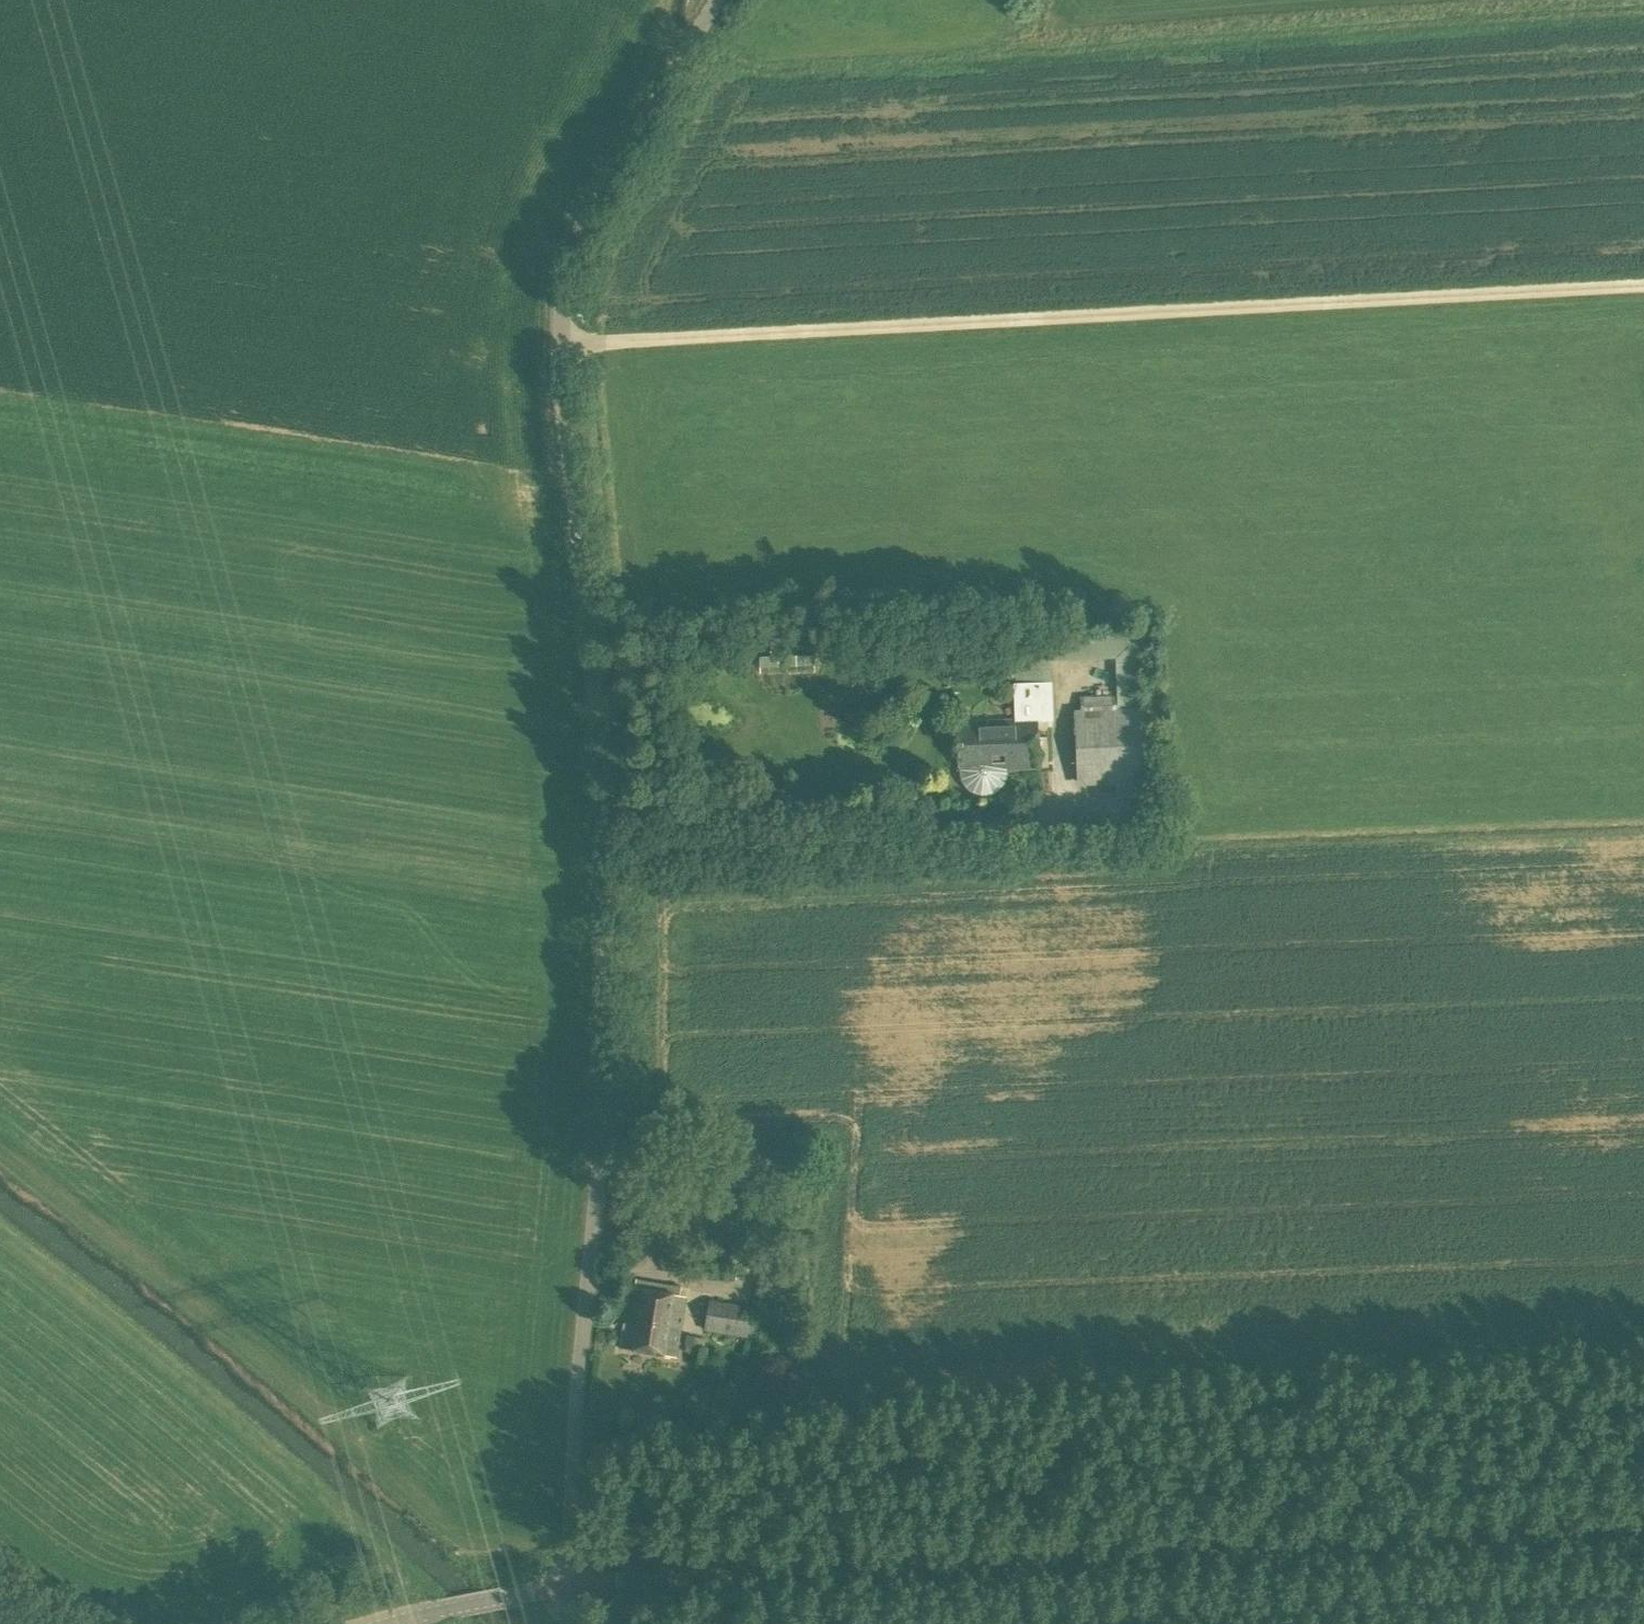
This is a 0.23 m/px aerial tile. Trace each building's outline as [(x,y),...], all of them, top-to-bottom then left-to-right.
[(767,673),(790,674),(791,657),(767,657),(767,673)] [(1018,718),(1056,717),(1054,678),(1016,679),(1018,718)] [(1117,709),(1116,696),(1080,697),(1081,715),(1075,715),(1078,782),(1116,780),(1117,797),(1155,795),(1151,707),(1117,709)] [(1038,767),(1036,720),(989,721),(989,726),(957,728),(959,767),(977,766),(977,770),(1038,767)] [(675,1356),(684,1297),(629,1289),(620,1348),(675,1356)] [(751,1339),(756,1309),(709,1301),(704,1331),(751,1339)] [(686,1336),(685,1346),(695,1348),(696,1339),(697,1338),(686,1336)]
